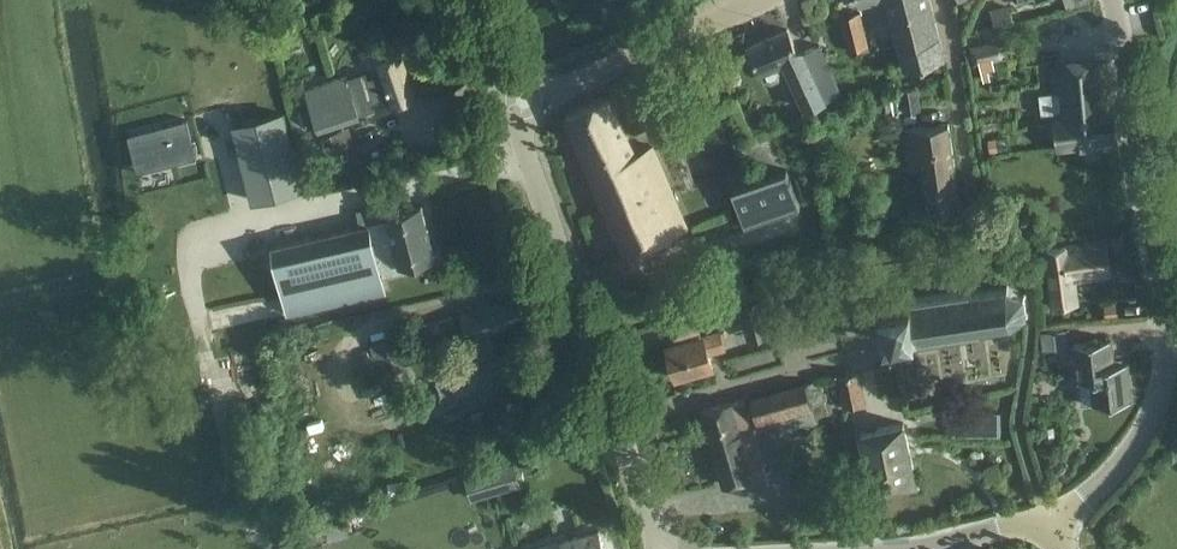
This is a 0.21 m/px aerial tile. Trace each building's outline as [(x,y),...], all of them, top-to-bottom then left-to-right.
[(930,0),(884,0),(902,70),(945,59),(930,0)] [(1009,6),(991,11),(995,28),(1013,23),(1009,6)] [(850,53),(869,47),(860,13),(841,17),(850,53)] [(760,70),(761,70),(766,81),(772,84),(781,80),(780,75),(786,73),(793,89),(797,88),(788,92),(796,112),(837,94),(815,46),(800,53),(800,52),(795,55),(784,31),(749,46),(760,70)] [(1006,38),(969,46),(973,65),(1009,58),(1006,38)] [(379,110),(393,106),(416,98),(400,53),(378,61),(379,64),(368,68),(365,72),(347,79),(346,75),(305,89),(319,131),(361,116),(361,114),(378,108),(379,110)] [(1109,62),(1108,62),(1048,69),(1058,148),(1118,141),(1109,62)] [(904,114),(922,111),(918,89),(900,91),(904,114)] [(625,253),(686,227),(656,161),(661,159),(659,154),(654,156),(650,147),(633,155),(608,97),(564,116),(625,253)] [(302,188),(296,165),(283,114),(233,127),(252,201),(302,188)] [(186,120),(137,132),(146,171),(196,158),(186,120)] [(961,208),(949,124),(903,130),(909,171),(922,169),(928,213),(961,208)] [(313,137),(325,175),(361,165),(350,126),(313,137)] [(137,132),(127,135),(137,173),(146,171),(137,132)] [(743,230),(800,210),(787,170),(730,189),(743,230)] [(434,257),(422,205),(389,214),(390,218),(273,247),(290,317),(385,293),(381,277),(402,271),(401,265),(434,257)] [(1124,232),(1110,235),(1113,255),(1127,252),(1124,232)] [(1054,306),(1077,303),(1074,281),(1111,275),(1106,241),(1046,250),(1054,306)] [(886,342),(895,341),(914,338),(915,343),(980,334),(979,330),(1010,326),(1011,328),(1013,328),(1012,325),(1025,316),(1028,317),(1028,315),(1026,314),(1024,298),(1026,296),(1025,294),(1023,296),(1008,289),(1007,287),(1005,287),(1006,289),(973,294),(973,290),(908,300),(909,305),(881,309),(886,342)] [(464,368),(450,374),(458,396),(459,398),(463,409),(474,404),(505,393),(500,379),(510,376),(502,354),(496,356),(488,332),(529,317),(521,295),(492,306),(489,299),(466,307),(460,309),(462,315),(468,333),(470,338),(479,363),(464,368)] [(772,333),(763,299),(738,306),(747,340),(772,333)] [(1118,302),(1103,303),(1104,318),(1119,316),(1118,302)] [(698,318),(694,319),(671,326),(676,343),(668,345),(677,379),(713,369),(708,354),(725,350),(722,341),(727,339),(724,330),(703,335),(698,318)] [(410,332),(385,341),(395,369),(423,359),(420,350),(436,345),(430,326),(410,332)] [(1042,334),(1044,352),(1069,349),(1067,330),(1042,334)] [(1078,382),(1079,381),(1082,405),(1132,400),(1127,362),(1114,363),(1111,339),(1073,343),(1078,382)] [(860,372),(837,377),(845,408),(867,403),(860,372)] [(751,398),(754,408),(759,427),(777,422),(779,428),(816,418),(812,405),(824,402),(818,380),(751,398)] [(765,474),(747,409),(745,399),(702,410),(724,485),(765,474)] [(557,413),(556,421),(561,427),(569,428),(575,423),(576,415),(571,408),(563,408),(557,413)] [(1000,413),(985,413),(986,436),(1000,436),(1000,413)] [(903,423),(860,433),(874,492),(916,483),(903,423)] [(1054,428),(1043,429),(1044,444),(1055,443),(1054,428)] [(461,443),(451,447),(455,458),(465,454),(461,443)] [(790,461),(805,457),(803,445),(787,449),(790,461)] [(514,462),(465,476),(472,501),(521,487),(514,462)] [(1065,474),(1060,479),(1066,484),(1070,480),(1065,474)] [(347,529),(333,533),(337,546),(351,542),(347,529)] [(532,548),(605,548),(599,530),(558,542),(557,540),(532,548)]
